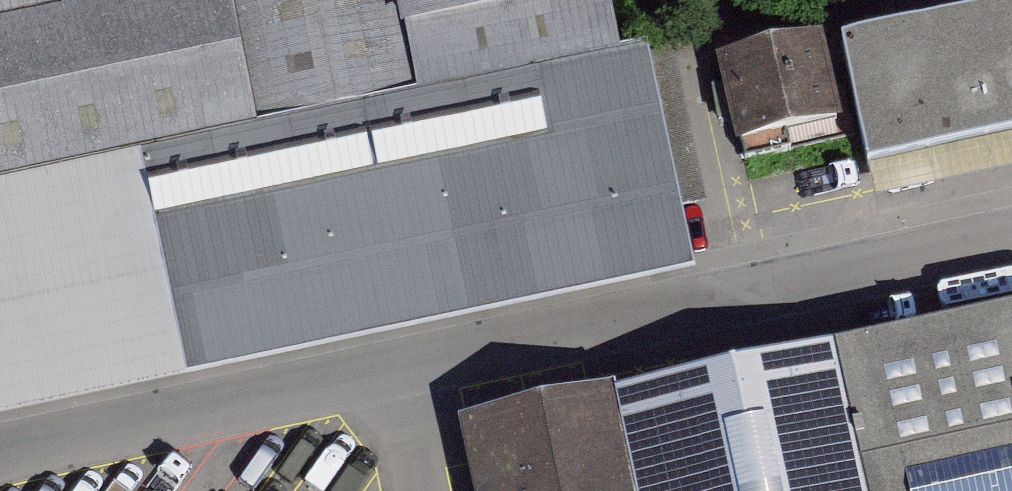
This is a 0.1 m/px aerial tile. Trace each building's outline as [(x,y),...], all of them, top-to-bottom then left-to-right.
[(254,123),(228,0),(0,0),(0,177),(94,157),(126,150),(254,123)] [(602,0),(228,0),(254,123),(612,48),(602,0)] [(849,45),(874,164),(1011,134),(1011,10),(849,45)] [(672,201),(638,42),(612,48),(254,123),(126,150),(160,310),(672,201)] [(823,48),(727,68),(745,150),(841,130),(823,48)] [(94,157),(0,177),(0,398),(139,369),(94,157)] [(459,422),(474,490),(1011,490),(1011,305),(459,422)]
